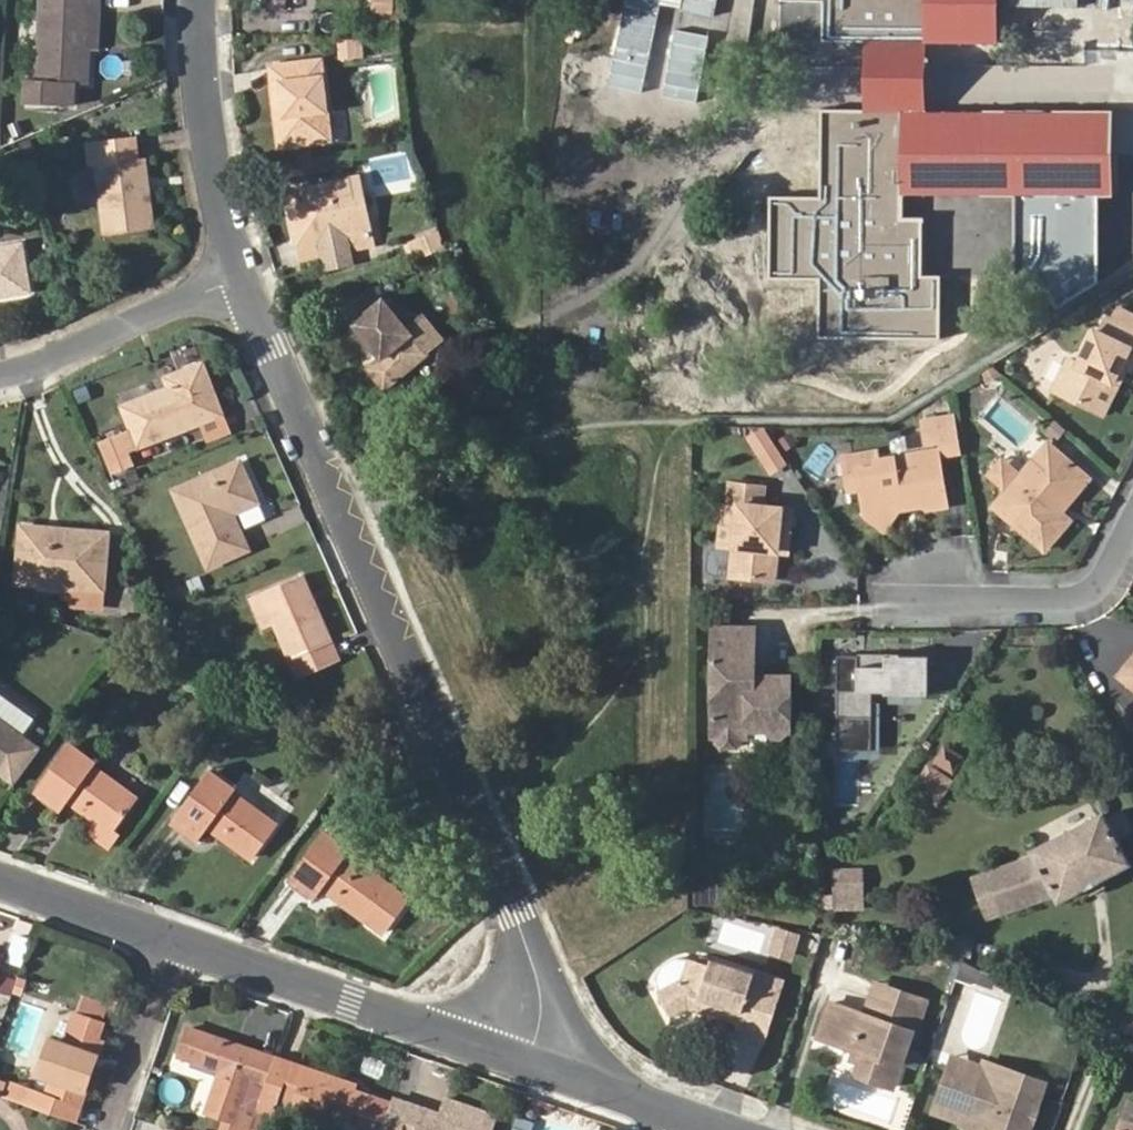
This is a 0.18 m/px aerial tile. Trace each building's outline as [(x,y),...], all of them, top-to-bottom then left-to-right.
[(92,0),(43,0),(39,81),(30,81),(29,103),(73,105),(73,83),(87,83),(89,49),(79,48),(80,35),(90,37),(92,0)] [(90,37),(80,35),(79,48),(89,49),(101,49),(104,0),(92,0),(90,37)] [(289,7),(314,8),(314,0),(289,0),(289,7)] [(391,0),(371,0),(370,11),(390,12),(391,0)] [(786,1),(827,1),(828,42),(864,41),(927,41),(991,42),(991,0),(786,0),(786,1)] [(1086,113),(1132,114),(1132,0),(1087,0),(1086,113)] [(342,41),(345,59),(362,56),(359,38),(342,41)] [(927,41),(864,41),(864,114),(826,114),(826,201),(775,201),(775,282),(826,282),(826,338),(945,338),(945,278),(926,278),(927,219),(907,219),(907,196),(1109,196),(1109,113),(927,113),(927,41)] [(273,65),(278,114),(282,114),(286,144),(329,139),(321,60),(273,65)] [(98,163),(108,232),(155,226),(145,157),(138,157),(135,134),(89,141),(92,164),(98,163)] [(289,193),(300,244),(321,239),(325,255),(326,255),(327,260),(348,255),(347,250),(369,245),(354,179),(289,193)] [(413,241),(418,256),(441,247),(436,232),(413,241)] [(321,239),(300,244),(303,260),(325,255),(321,239)] [(29,290),(21,245),(0,249),(0,294),(29,290)] [(355,321),(382,357),(369,367),(384,386),(441,341),(425,319),(410,330),(386,299),(355,321)] [(1089,412),(1104,384),(1110,387),(1124,357),(1132,362),(1132,339),(1106,326),(1099,339),(1093,336),(1077,369),(1067,363),(1052,394),(1089,412)] [(1089,412),(1101,419),(1124,373),(1130,377),(1132,371),(1132,362),(1124,357),(1110,387),(1104,384),(1089,412)] [(165,390),(125,406),(134,428),(101,440),(113,472),(134,463),(129,450),(202,420),(223,412),(203,362),(168,377),(172,387),(173,392),(168,395),(165,390)] [(223,412),(202,420),(209,439),(230,431),(223,412)] [(937,452),(938,456),(961,452),(955,415),(923,421),(928,453),(937,452)] [(767,432),(751,442),(773,477),(788,466),(767,432)] [(1006,490),(992,507),(1043,551),(1070,522),(1060,513),(1047,502),(1054,493),(1060,498),(1082,474),(1048,444),(1018,477),(1006,490)] [(856,489),(857,510),(882,534),(896,508),(920,506),(915,500),(895,503),(888,515),(873,516),(863,509),(860,475),(877,473),(875,460),(874,452),(846,455),(850,489),(856,489)] [(928,453),(875,460),(877,473),(860,475),(863,509),(873,516),(888,515),(895,503),(915,500),(920,506),(924,509),(945,506),(938,456),(937,452),(928,453)] [(239,503),(241,509),(260,501),(242,460),(176,489),(210,565),(251,547),(235,511),(233,506),(239,503)] [(1001,461),(989,474),(1006,490),(1018,477),(1001,461)] [(1054,493),(1047,502),(1060,513),(1088,480),(1082,474),(1060,498),(1054,493)] [(773,580),(777,551),(780,532),(791,533),(793,508),(762,505),(765,486),(731,482),(728,503),(739,505),(735,547),(732,575),(773,580)] [(235,511),(241,509),(239,503),(233,506),(235,511)] [(728,503),(723,503),(718,545),(735,547),(739,505),(728,503)] [(22,525),(20,541),(53,543),(60,538),(60,528),(22,525)] [(53,543),(20,541),(18,582),(74,586),(73,602),(103,605),(107,531),(60,528),(60,538),(53,543)] [(791,533),(780,532),(777,551),(789,553),(791,533)] [(718,545),(711,545),(706,549),(703,566),(708,572),(732,575),(735,547),(718,545)] [(263,590),(299,673),(337,657),(300,574),(263,590)] [(756,633),(712,633),(711,738),(719,738),(718,743),(719,745),(721,746),(736,747),(741,743),(742,738),(749,739),(749,731),(770,730),(770,735),(773,739),(786,739),(789,736),(790,730),(794,730),(792,676),(769,676),(770,684),(755,685),(755,676),(756,633)] [(927,690),(928,652),(884,651),(884,662),(857,662),(857,651),(837,651),(837,661),(836,683),(836,719),(830,719),(830,735),(836,735),(836,745),(871,746),(871,687),(884,687),(884,690),(927,690)] [(1117,673),(1132,684),(1132,653),(1117,673)] [(837,661),(814,660),(814,683),(836,683),(837,661)] [(769,676),(755,676),(755,685),(770,684),(769,676)] [(19,737),(0,722),(0,763),(19,737)] [(66,748),(91,766),(94,761),(69,743),(66,748)] [(36,790),(60,808),(65,799),(70,794),(84,803),(79,809),(110,830),(131,800),(89,768),(91,766),(66,748),(36,790)] [(946,749),(938,762),(955,772),(962,758),(946,749)] [(210,767),(206,772),(232,790),(235,785),(210,767)] [(927,769),(915,791),(938,806),(951,783),(927,769)] [(206,772),(174,818),(198,836),(206,826),(211,819),(225,830),(221,836),(251,858),(274,826),(229,793),(232,790),(206,772)] [(55,813),(60,808),(36,790),(32,795),(55,813)] [(1087,888),(1101,880),(1131,864),(1105,815),(1032,852),(1036,859),(986,877),(1002,913),(1032,902),(1054,892),(1059,902),(1087,888)] [(198,836),(174,818),(171,821),(196,839),(198,836)] [(826,824),(814,824),(814,836),(826,836),(826,824)] [(325,827),(321,832),(346,851),(351,845),(325,827)] [(321,832),(289,878),(315,896),(321,888),(326,881),(338,891),(334,897),(365,919),(389,886),(345,854),(346,851),(321,832)] [(861,868),(828,868),(829,910),(862,910),(861,868)] [(315,896),(289,878),(285,883),(311,902),(315,896)] [(1106,889),(1101,880),(1087,888),(1092,897),(1106,889)] [(793,949),(807,953),(813,938),(780,927),(773,947),(791,953),(793,949)] [(951,936),(952,955),(970,955),(970,936),(951,936)] [(658,991),(671,1017),(689,1008),(698,1003),(700,998),(708,1001),(707,1006),(726,1012),(724,1019),(737,1024),(733,1035),(764,1045),(776,1005),(747,996),(754,973),(711,960),(709,966),(689,959),(688,962),(682,979),(660,990),(658,991)] [(658,977),(660,990),(682,979),(688,962),(675,960),(664,966),(658,977)] [(784,983),(754,973),(747,996),(776,1005),(784,983)] [(13,978),(0,974),(0,1001),(6,1003),(13,978)] [(875,981),(869,997),(877,999),(880,1000),(888,1003),(894,988),(875,981)] [(888,1003),(921,1014),(925,1000),(894,988),(888,1003)] [(80,993),(74,1006),(99,1018),(106,1005),(80,993)] [(877,999),(869,997),(864,1013),(883,1019),(888,1003),(880,1000),(877,999)] [(698,1003),(689,1008),(724,1019),(726,1012),(707,1006),(708,1001),(700,998),(698,1003)] [(914,1033),(921,1014),(888,1003),(883,1019),(864,1013),(830,1000),(818,1034),(855,1048),(863,1050),(859,1061),(856,1072),(892,1086),(911,1032),(914,1033)] [(49,1036),(41,1062),(54,1066),(44,1098),(76,1109),(101,1041),(96,1040),(102,1022),(73,1012),(63,1041),(49,1036)] [(262,1093),(273,1059),(260,1054),(255,1068),(241,1064),(246,1049),(185,1029),(176,1055),(219,1071),(205,1114),(231,1123),(228,1129),(250,1129),(262,1093)] [(852,1059),(859,1061),(863,1050),(855,1048),(852,1059)] [(260,1054),(246,1049),(241,1064),(255,1068),(260,1054)] [(975,1072),(992,1066),(985,1064),(983,1068),(953,1058),(948,1074),(1003,1092),(1005,1085),(975,1072)] [(390,1103),(354,1092),(356,1087),(273,1059),(262,1093),(305,1108),(301,1120),(326,1129),(331,1116),(360,1126),(359,1129),(380,1129),(390,1103)] [(1009,1072),(992,1066),(975,1072),(1005,1085),(1009,1072)] [(1005,1085),(1041,1101),(1047,1085),(1009,1072),(1005,1085)] [(1041,1101),(1005,1085),(1003,1092),(948,1074),(937,1107),(974,1120),(971,1129),(1031,1129),(1041,1101)] [(472,1127),(438,1115),(391,1099),(390,1103),(380,1129),(471,1129),(472,1127)] [(444,1099),(438,1115),(472,1127),(471,1129),(490,1129),(495,1117),(444,1099)] [(1123,1121),(1120,1129),(1132,1129),(1132,1125),(1123,1121)]
